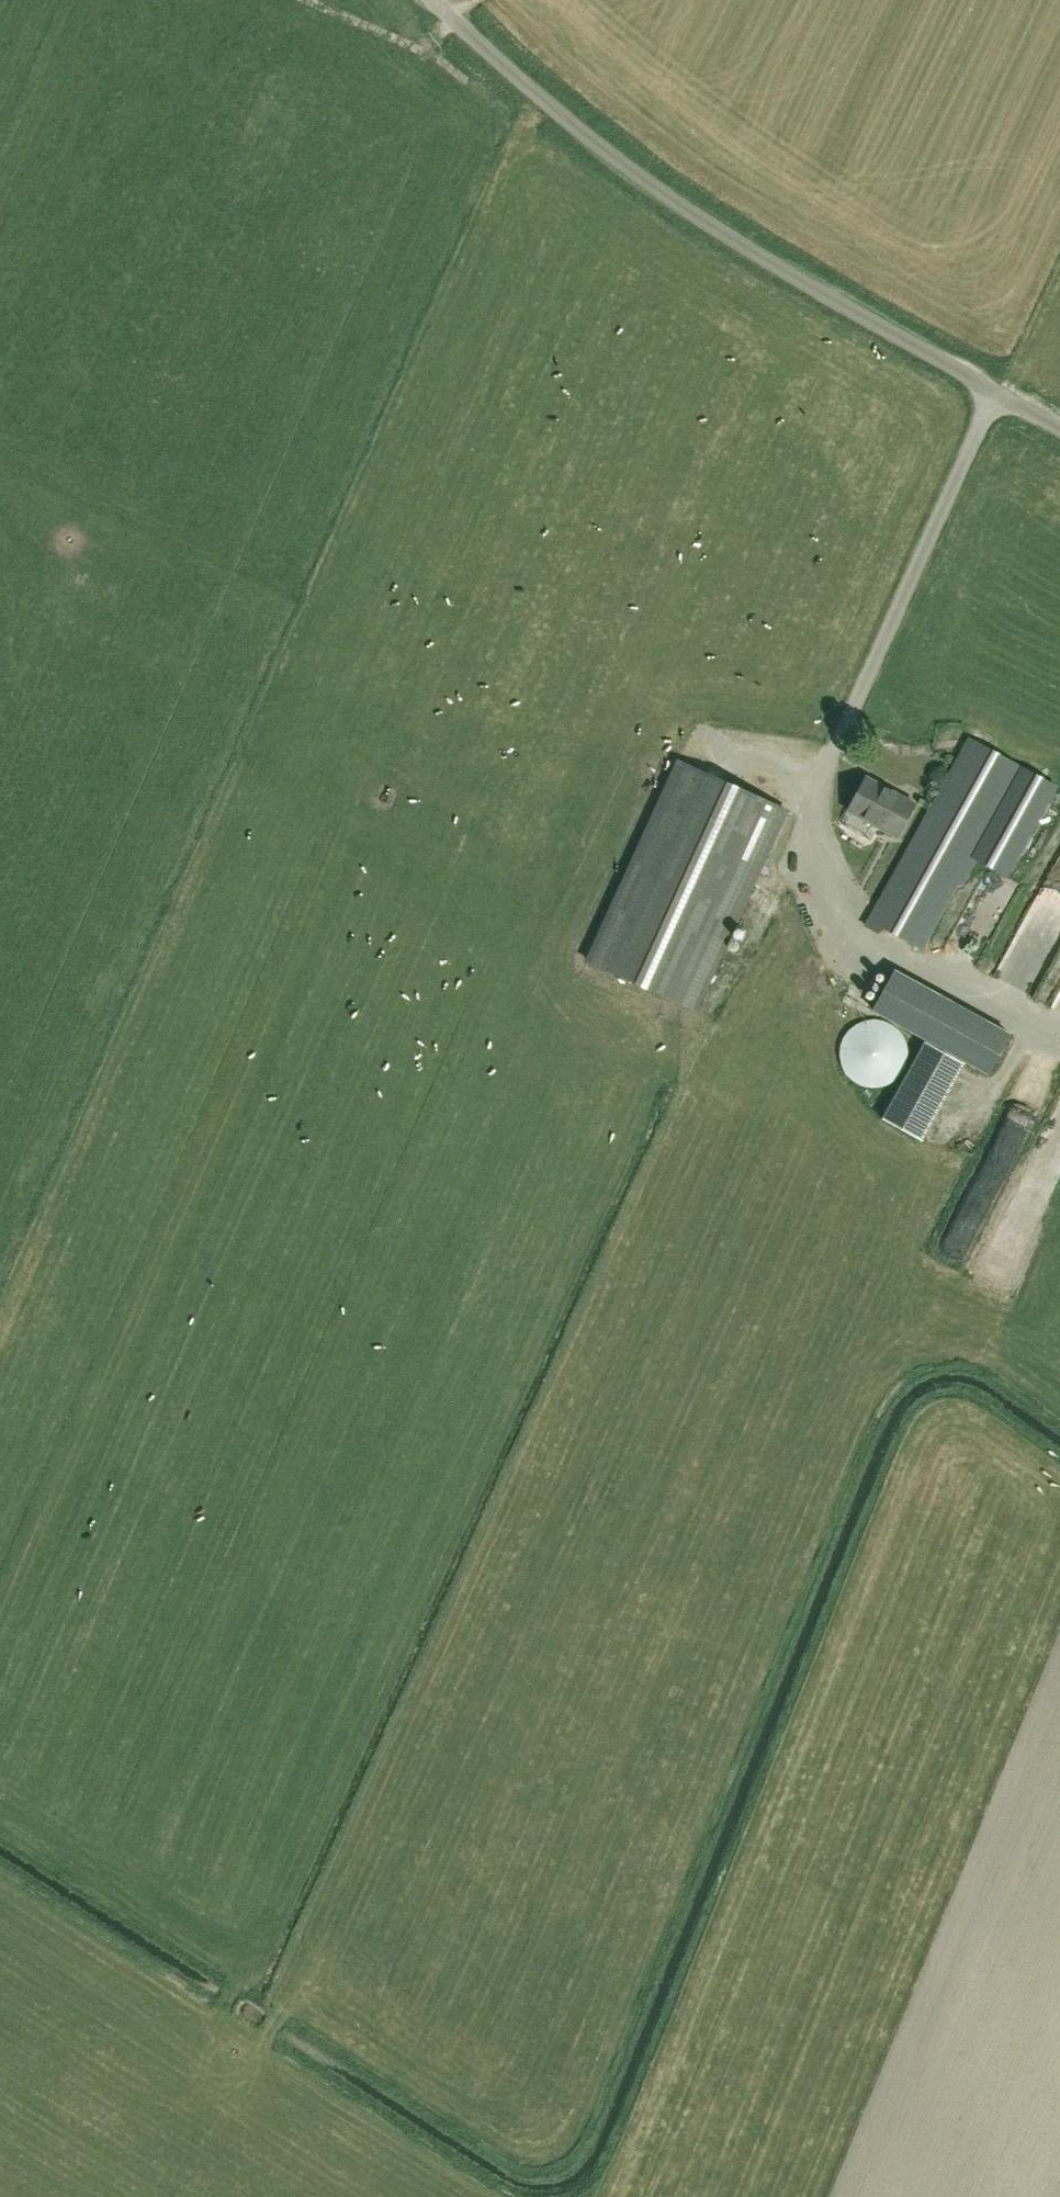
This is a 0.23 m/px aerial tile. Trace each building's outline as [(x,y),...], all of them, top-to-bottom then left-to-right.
[(922,951),(957,887),(963,886),(975,864),(973,860),(1006,878),(1058,787),(969,736),(861,924),(878,934),(882,928),(922,951)] [(783,810),(677,768),(595,972),(701,1015),(783,810)] [(848,810),(896,837),(915,803),(866,777),(848,810)] [(996,877),(988,898),(1020,910),(1028,889),(996,877)] [(1008,1032),(893,967),(872,1005),(987,1070),(1008,1032)] [(926,1039),(883,1116),(921,1138),(964,1061),(926,1039)]
